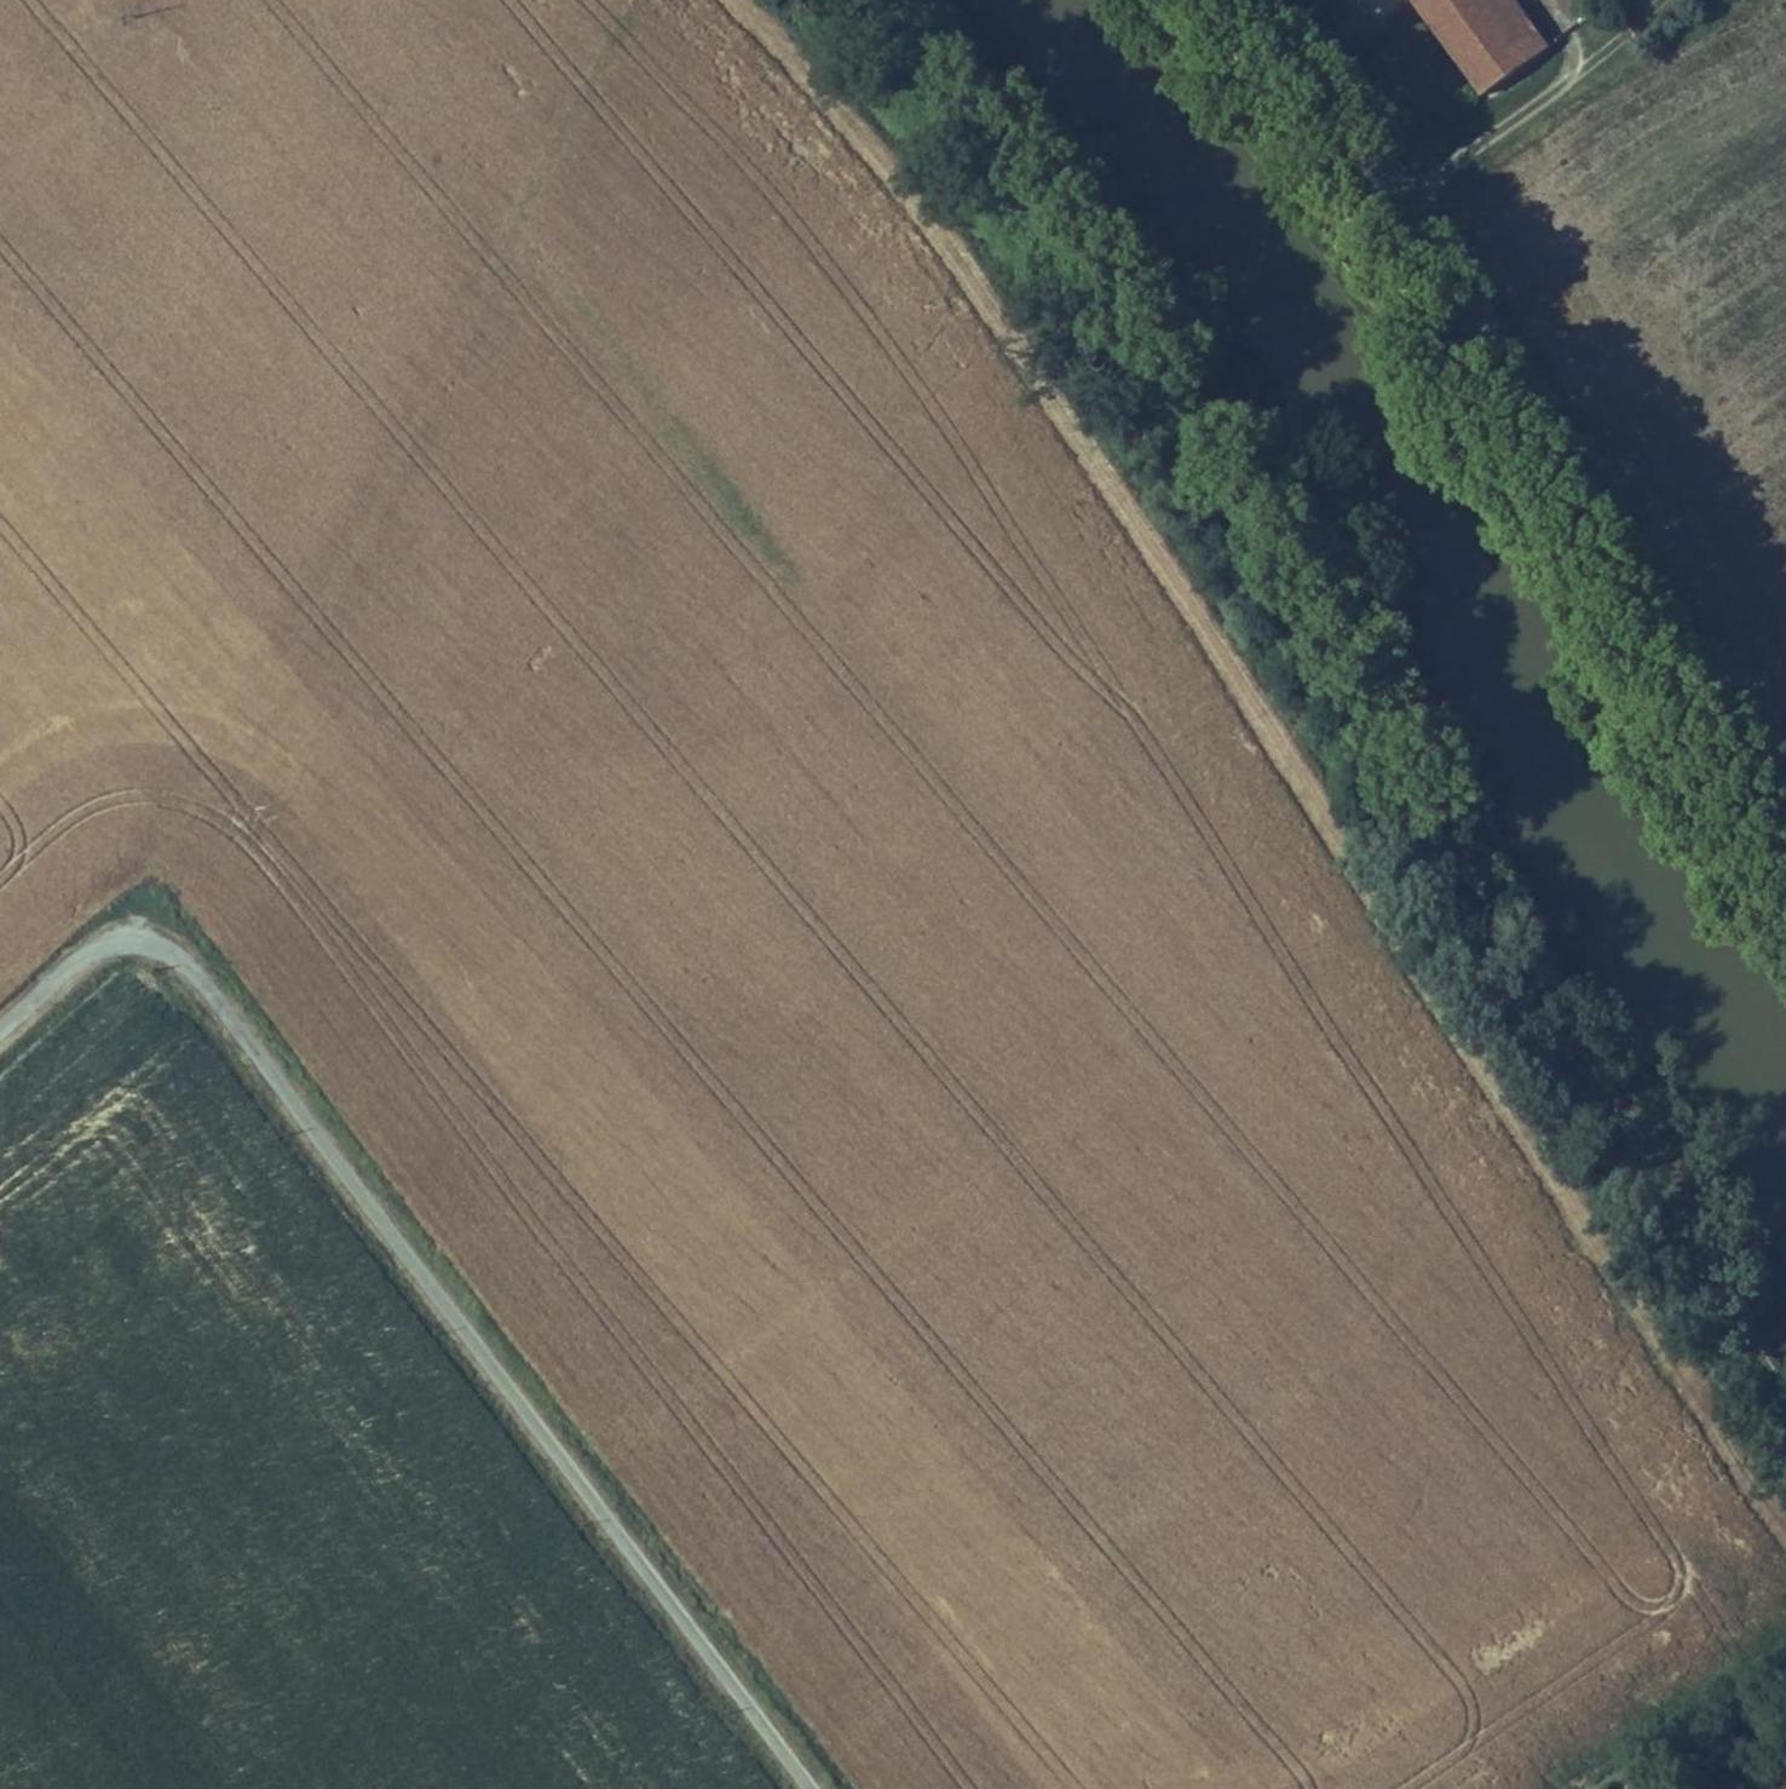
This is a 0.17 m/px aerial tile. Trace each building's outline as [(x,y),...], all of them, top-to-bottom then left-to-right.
[(1481,89),(1541,45),(1508,0),(1416,0),(1481,89)]
